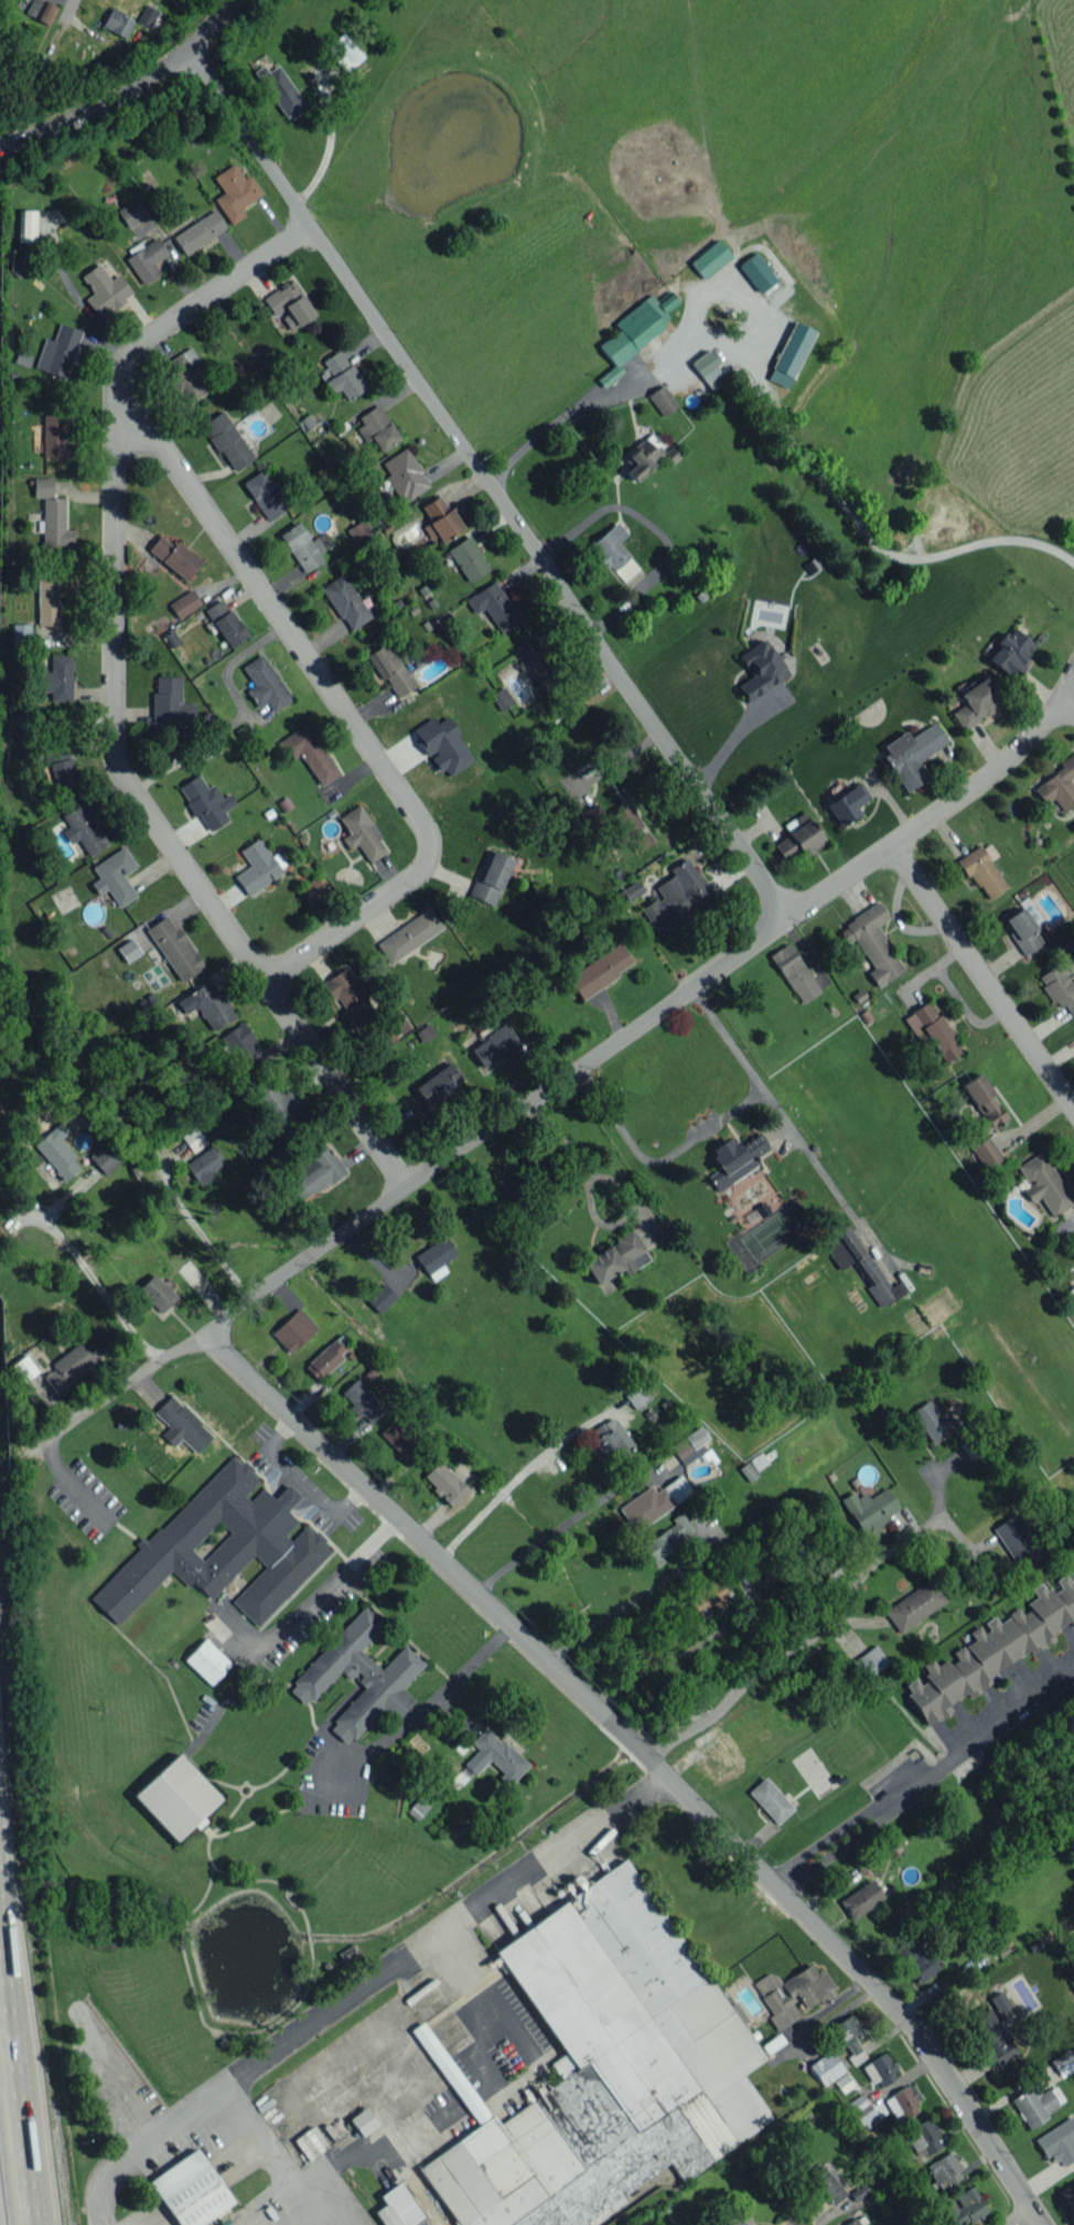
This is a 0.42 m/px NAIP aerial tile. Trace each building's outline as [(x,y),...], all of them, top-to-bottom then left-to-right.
[(57,6),(43,0),(30,0),(24,13),(49,25),(57,6)] [(137,21),(151,27),(158,10),(144,4),(137,21)] [(102,26),(126,37),(134,19),(110,8),(102,26)] [(323,48),(345,72),(363,56),(342,32),(323,48)] [(263,65),(254,70),(285,119),(305,107),(278,64),(267,71),(263,65)] [(213,176),(223,193),(214,198),(230,224),(245,215),(240,207),(262,194),(249,174),(243,178),(234,163),(213,176)] [(149,214),(137,196),(117,210),(128,227),(149,214)] [(226,227),(214,208),(172,236),(184,254),(226,227)] [(36,210),(18,209),(17,241),(35,242),(36,210)] [(153,263),(167,254),(156,237),(124,257),(142,285),(160,273),(153,263)] [(731,255),(717,239),(690,263),(704,279),(731,255)] [(737,265),(759,293),(776,279),(754,252),(737,265)] [(99,318),(132,294),(118,273),(110,279),(98,263),(81,275),(93,293),(85,298),(99,318)] [(264,298),(287,333),(317,313),(293,278),(264,298)] [(598,345),(614,365),(596,379),(603,387),(623,371),(617,363),(672,320),(665,311),(677,301),(670,292),(664,297),(666,298),(658,304),(650,294),(613,323),(618,330),(598,345)] [(814,330),(793,320),(766,379),(788,388),(814,330)] [(35,370),(67,378),(79,328),(58,323),(54,339),(43,337),(35,370)] [(186,404),(208,390),(199,376),(206,372),(190,346),(161,365),(186,404)] [(322,360),(331,376),(325,380),(332,393),(339,388),(346,399),(364,388),(341,349),(322,360)] [(726,379),(708,350),(691,361),(709,389),(726,379)] [(647,395),(662,416),(677,405),(662,384),(647,395)] [(358,416),(362,423),(356,427),(365,442),(372,438),(380,451),(400,439),(378,403),(358,416)] [(233,471),(254,458),(222,410),(202,423),(233,471)] [(64,414),(42,415),(43,457),(71,456),(71,441),(64,441),(64,414)] [(623,456),(631,466),(625,470),(632,479),(666,452),(651,433),(623,456)] [(430,484),(405,447),(381,462),(388,473),(384,475),(402,502),(430,484)] [(242,482),(266,520),(287,506),(263,468),(242,482)] [(52,477),(33,477),(33,497),(52,496),(52,477)] [(437,544),(466,525),(453,505),(447,509),(438,495),(421,506),(430,521),(424,524),(437,544)] [(64,498),(43,497),(42,545),(72,545),(72,529),(64,529),(64,498)] [(346,527),(354,547),(372,540),(364,520),(346,527)] [(319,552),(333,543),(325,531),(310,540),(298,521),(278,533),(303,573),(324,560),(319,552)] [(588,544),(609,572),(629,557),(617,540),(623,536),(619,531),(614,535),(609,528),(588,544)] [(201,560),(175,541),(172,545),(158,535),(147,550),(187,580),(201,560)] [(468,582),(490,568),(468,535),(446,549),(468,582)] [(38,572),(36,624),(57,625),(58,594),(70,594),(71,573),(38,572)] [(369,618),(344,573),(322,585),(347,631),(369,618)] [(485,607),(500,634),(521,622),(496,579),(465,598),(474,613),(485,607)] [(168,603),(179,619),(201,603),(190,588),(168,603)] [(229,647),(247,635),(221,598),(203,610),(229,647)] [(29,623),(11,623),(11,645),(29,645),(29,623)] [(1022,666),(1019,664),(1034,643),(1008,626),(986,660),(1014,678),(1022,666)] [(540,686),(558,674),(532,637),(515,649),(540,686)] [(736,685),(746,701),(788,675),(765,638),(738,655),(751,676),(736,685)] [(369,653),(393,698),(413,687),(388,642),(369,653)] [(241,666),(253,685),(246,690),(257,707),(265,701),(272,712),(291,699),(261,653),(241,666)] [(71,701),(72,655),(50,654),(50,671),(39,671),(38,691),(50,691),(50,701),(71,701)] [(152,723),(195,723),(195,703),(180,702),(181,676),(156,676),(156,691),(152,691),(152,723)] [(960,729),(1002,705),(986,676),(957,692),(964,703),(950,711),(960,729)] [(499,710),(512,703),(504,686),(490,693),(499,710)] [(473,760),(447,716),(434,723),(431,717),(411,729),(427,757),(431,755),(444,777),(473,760)] [(947,742),(933,721),(909,737),(906,730),(879,748),(907,791),(928,777),(917,761),(947,742)] [(300,754),(320,786),(339,774),(306,723),(277,741),(289,761),(300,754)] [(80,792),(73,767),(71,767),(65,744),(44,750),(58,798),(80,792)] [(1044,804),(1053,797),(1063,811),(1073,803),(1073,783),(1070,777),(1073,774),(1073,756),(1031,785),(1044,804)] [(179,786),(207,833),(228,819),(217,802),(223,798),(213,783),(206,787),(198,774),(179,786)] [(839,827),(861,816),(856,805),(864,801),(856,786),(826,801),(839,827)] [(609,821),(596,801),(579,813),(588,825),(593,822),(597,828),(609,821)] [(69,843),(78,838),(88,855),(106,845),(82,803),(62,814),(69,827),(61,831),(69,843)] [(338,817),(349,833),(342,838),(349,848),(356,843),(369,862),(389,849),(358,803),(338,817)] [(650,844),(631,803),(613,811),(633,852),(650,844)] [(802,856),(825,842),(804,811),(783,824),(789,833),(772,844),(782,859),(797,849),(802,856)] [(246,895),(287,868),(276,852),(271,856),(258,837),(239,850),(249,865),(234,875),(246,895)] [(1006,887),(980,844),(958,857),(985,901),(1006,887)] [(91,865),(99,878),(90,883),(97,895),(107,888),(118,906),(136,896),(123,874),(136,866),(124,846),(91,865)] [(496,905),(511,856),(484,848),(470,897),(496,905)] [(658,936),(674,926),(672,923),(712,897),(687,857),(669,868),(673,874),(654,886),(660,895),(640,908),(658,936)] [(310,903),(326,891),(314,876),(298,888),(310,903)] [(620,890),(627,901),(644,891),(637,880),(620,890)] [(873,968),(867,972),(876,987),(904,970),(876,925),(888,918),(878,902),(836,928),(845,942),(854,937),(873,968)] [(443,929),(429,907),(375,942),(388,963),(443,929)] [(1043,943),(1024,907),(1003,918),(1022,954),(1043,943)] [(202,968),(170,913),(146,927),(179,982),(202,968)] [(141,953),(131,938),(116,947),(126,962),(141,953)] [(802,1004),(821,991),(788,941),(769,954),(802,1004)] [(581,999),(633,964),(619,942),(566,977),(581,999)] [(1057,1009),(1064,1004),(1072,1016),(1073,1015),(1073,986),(1066,974),(1073,969),(1073,966),(1068,956),(1036,978),(1057,1009)] [(320,983),(331,1000),(336,996),(345,1010),(340,1013),(350,1029),(375,1013),(364,995),(369,992),(361,978),(355,982),(345,967),(320,983)] [(196,1006),(212,1031),(235,1016),(210,979),(176,1001),(184,1014),(196,1006)] [(903,1016),(917,1041),(927,1035),(943,1062),(960,1052),(930,1000),(903,1016)] [(386,1021),(366,1035),(377,1052),(397,1038),(386,1021)] [(265,1061),(244,1022),(222,1033),(243,1073),(265,1061)] [(483,1069),(520,1045),(506,1023),(469,1047),(483,1069)] [(427,1106),(463,1081),(450,1062),(414,1086),(427,1106)] [(979,1073),(960,1085),(989,1130),(1007,1118),(979,1073)] [(288,1089),(282,1093),(270,1077),(248,1092),(270,1125),(299,1105),(288,1089)] [(192,1152),(206,1143),(196,1126),(181,1135),(192,1152)] [(82,1166),(51,1130),(33,1145),(64,1181),(82,1166)] [(759,1165),(754,1156),(768,1148),(759,1131),(735,1145),(730,1136),(709,1149),(720,1168),(707,1176),(716,1191),(759,1165)] [(970,1147),(985,1169),(1002,1157),(987,1136),(970,1147)] [(105,1174),(121,1159),(104,1141),(88,1156),(105,1174)] [(224,1163),(211,1145),(184,1163),(199,1185),(215,1175),(212,1171),(224,1163)] [(301,1171),(285,1182),(298,1203),(346,1172),(328,1145),(297,1165),(301,1171)] [(1029,1185),(1022,1189),(1030,1201),(1039,1196),(1052,1217),(1073,1203),(1041,1151),(1017,1165),(1029,1185)] [(880,1307),(894,1298),(848,1227),(822,1244),(839,1270),(851,1262),(880,1307)] [(650,1260),(633,1230),(581,1259),(595,1284),(622,1269),(625,1274),(650,1260)] [(442,1263),(457,1254),(445,1234),(414,1254),(432,1281),(447,1271),(442,1263)] [(177,1296),(152,1273),(137,1289),(161,1312),(177,1296)] [(396,1296),(384,1283),(366,1300),(379,1313),(396,1296)] [(270,1333),(290,1353),(317,1328),(298,1307),(270,1333)] [(316,1379),(346,1352),(334,1338),(304,1366),(316,1379)] [(50,1363),(54,1367),(43,1375),(54,1391),(97,1359),(82,1339),(50,1363)] [(37,1371),(26,1354),(11,1364),(22,1381),(37,1371)] [(339,1394),(369,1424),(386,1408),(356,1378),(339,1394)] [(650,1398),(641,1384),(625,1395),(634,1409),(650,1398)] [(168,1426),(161,1434),(173,1446),(180,1438),(196,1453),(213,1435),(170,1394),(153,1411),(168,1426)] [(950,1430),(928,1399),(910,1412),(932,1443),(950,1430)] [(634,1446),(613,1415),(588,1432),(609,1463),(634,1446)] [(416,1441),(393,1419),(378,1433),(402,1456),(416,1441)] [(671,1446),(683,1465),(698,1455),(705,1465),(715,1459),(704,1442),(709,1438),(701,1426),(671,1446)] [(90,1598),(117,1625),(172,1567),(208,1601),(253,1554),(265,1566),(231,1601),(257,1626),(331,1550),(305,1525),(290,1540),(284,1534),(298,1520),(286,1510),(300,1496),(287,1483),(273,1498),(262,1487),(249,1500),(243,1495),(257,1480),(249,1472),(253,1468),(242,1458),(239,1462),(231,1454),(141,1548),(139,1547),(90,1598)] [(467,1488),(437,1461),(421,1478),(451,1505),(467,1488)] [(748,1481),(757,1476),(748,1461),(739,1467),(748,1481)] [(693,1492),(680,1474),(655,1491),(650,1485),(618,1507),(634,1531),(693,1492)] [(862,1533),(900,1510),(885,1487),(868,1498),(864,1492),(856,1497),(853,1491),(840,1499),(862,1533)] [(674,1524),(641,1544),(655,1567),(664,1561),(659,1553),(698,1529),(686,1509),(671,1517),(674,1524)] [(992,1528),(1021,1571),(1044,1556),(1015,1513),(992,1528)] [(1073,1623),(1073,1579),(1064,1575),(1056,1580),(1061,1587),(1055,1591),(1039,1583),(1031,1589),(1036,1596),(1029,1601),(1028,1613),(1016,1607),(1010,1612),(1010,1619),(990,1618),(987,1620),(986,1635),(979,1625),(969,1631),(974,1638),(953,1652),(957,1659),(952,1663),(945,1659),(936,1665),(932,1658),(925,1662),(924,1682),(920,1685),(915,1678),(902,1686),(926,1722),(1073,1623)] [(715,1608),(714,1607),(733,1596),(723,1577),(687,1597),(699,1617),(715,1608)] [(946,1604),(932,1580),(883,1607),(897,1631),(946,1604)] [(287,1689),(306,1706),(338,1670),(349,1679),(356,1671),(361,1676),(357,1681),(363,1687),(327,1727),(347,1745),(380,1709),(394,1722),(414,1700),(402,1688),(424,1663),(403,1644),(381,1669),(360,1650),(383,1624),(362,1605),(287,1689)] [(230,1663),(204,1637),(183,1659),(210,1685),(230,1663)] [(887,1663),(875,1644),(852,1660),(865,1678),(887,1663)] [(527,1765),(486,1726),(471,1742),(478,1748),(463,1764),(474,1774),(488,1759),(502,1772),(499,1776),(508,1785),(527,1765)] [(132,1795),(174,1841),(192,1824),(197,1829),(206,1820),(202,1815),(220,1798),(178,1752),(132,1795)] [(794,1807),(763,1776),(747,1792),(777,1823),(794,1807)] [(563,2054),(550,2063),(561,2081),(493,2125),(425,2019),(412,2027),(477,2128),(418,2165),(456,2224),(590,2224),(627,2202),(622,2194),(670,2163),(681,2179),(773,2120),(743,2073),(760,2062),(631,1859),(494,1946),(563,2054)] [(849,1918),(884,1900),(873,1880),(839,1898),(849,1918)] [(938,1967),(914,1937),(897,1952),(921,1981),(938,1967)] [(342,1960),(358,1953),(354,1944),(338,1951),(342,1960)] [(752,1982),(771,2015),(768,2016),(776,2030),(801,2017),(792,2002),(799,1998),(804,2008),(819,1999),(820,2000),(835,1991),(823,1968),(815,1972),(810,1964),(779,1982),(772,1971),(752,1982)] [(999,2013),(1010,2006),(1001,1990),(989,1997),(999,2013)] [(997,2065),(1016,2053),(987,2007),(968,2019),(997,2065)] [(854,2064),(866,2056),(854,2038),(863,2032),(850,2013),(830,2027),(854,2064)] [(1073,2068),(1073,2058),(1067,2048),(1049,2060),(1061,2077),(1073,2068)] [(844,2070),(829,2050),(808,2066),(823,2086),(844,2070)] [(861,2066),(871,2084),(877,2080),(881,2086),(898,2076),(884,2052),(861,2066)] [(1026,2126),(1066,2103),(1055,2084),(1040,2093),(1035,2084),(1010,2098),(1026,2126)] [(919,2111),(906,2086),(884,2098),(893,2116),(901,2112),(904,2119),(919,2111)] [(847,2103),(864,2129),(879,2119),(861,2093),(847,2103)] [(361,2137),(378,2125),(365,2106),(348,2118),(361,2137)] [(1073,2159),(1073,2145),(1071,2140),(1073,2138),(1073,2119),(1072,2116),(1035,2138),(1050,2163),(1058,2158),(1062,2166),(1073,2159)] [(903,2134),(914,2151),(921,2146),(927,2155),(943,2145),(926,2119),(903,2134)] [(197,2148),(148,2180),(177,2224),(199,2224),(233,2203),(197,2148)] [(962,2177),(950,2152),(927,2163),(939,2188),(962,2177)] [(831,2206),(846,2192),(819,2164),(805,2177),(831,2206)] [(422,2216),(401,2181),(379,2195),(384,2204),(374,2210),(383,2224),(407,2224),(422,2216)] [(1053,2194),(1063,2211),(1073,2205),(1073,2183),(1053,2194)] [(948,2216),(942,2219),(945,2224),(961,2224),(986,2212),(973,2185),(952,2196),(953,2198),(942,2204),(948,2216)] [(853,2216),(842,2224),(860,2224),(853,2216)]
